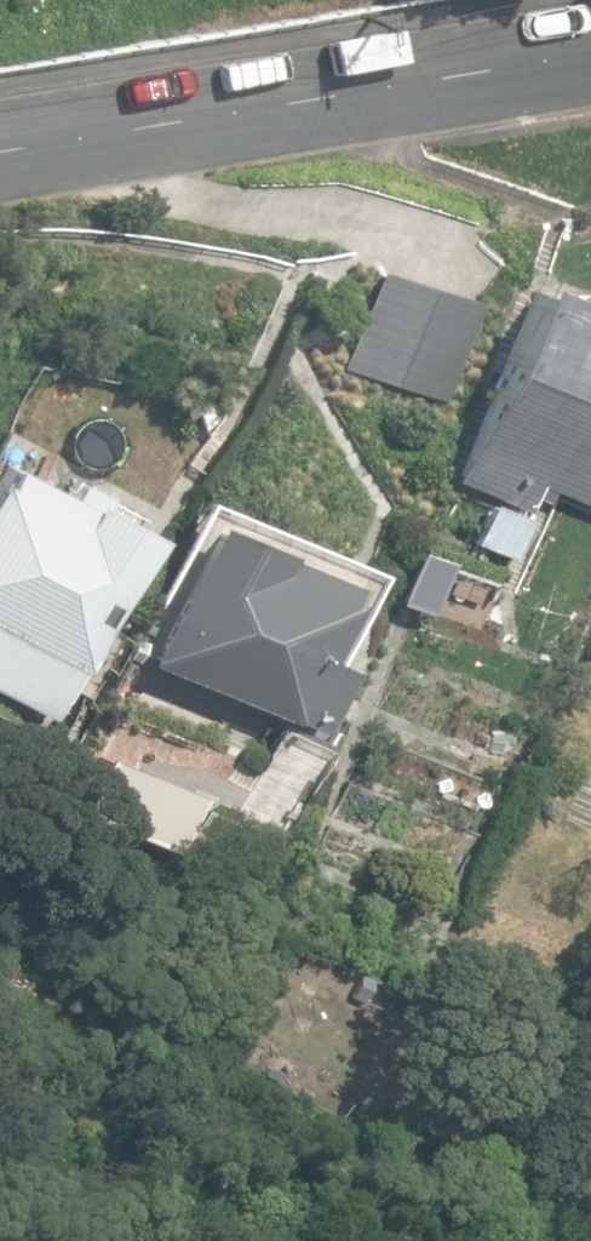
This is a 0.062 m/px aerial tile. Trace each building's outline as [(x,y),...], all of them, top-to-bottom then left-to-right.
[(343,369),(446,404),(481,304),(377,269),(343,369)] [(590,506),(590,293),(586,288),(580,284),(572,282),(566,281),(558,283),(551,285),(533,278),(449,477),(525,509),(531,493),(544,498),(548,488),(590,506)] [(53,717),(79,666),(86,669),(158,532),(95,499),(100,488),(73,474),(64,490),(8,461),(0,475),(0,690),(53,717)] [(474,539),(515,553),(530,515),(490,499),(474,539)] [(146,658),(323,731),(351,662),(326,652),(350,592),(341,589),(349,570),(206,511),(146,658)] [(263,760),(315,783),(334,740),(282,717),(263,760)]
